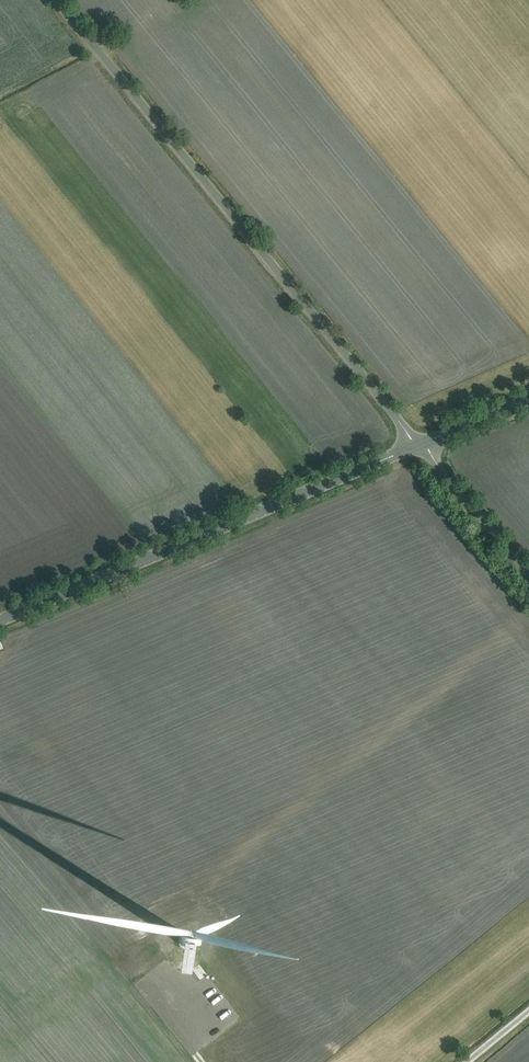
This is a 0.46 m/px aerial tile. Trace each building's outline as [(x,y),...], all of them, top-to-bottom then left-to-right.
[(87,71),(93,81),(97,78),(91,68),(87,71)] [(187,950),(188,950),(189,950),(189,949),(190,949),(191,949),(192,948),(193,948),(193,947),(194,947),(194,946),(195,945),(195,944),(195,943),(196,943),(196,942),(196,941),(196,940),(196,939),(195,939),(195,938),(195,937),(194,936),(194,935),(193,935),(193,934),(192,934),(191,934),(191,933),(190,933),(189,933),(188,933),(187,933),(186,933),(185,933),(184,933),(183,934),(182,934),(182,935),(181,935),(181,936),(180,936),(180,937),(179,938),(179,939),(179,940),(179,941),(179,942),(179,943),(179,944),(179,945),(180,945),(180,946),(181,946),(181,947),(182,947),(182,948),(183,948),(183,949),(184,949),(185,949),(186,949),(186,950),(187,950)]
